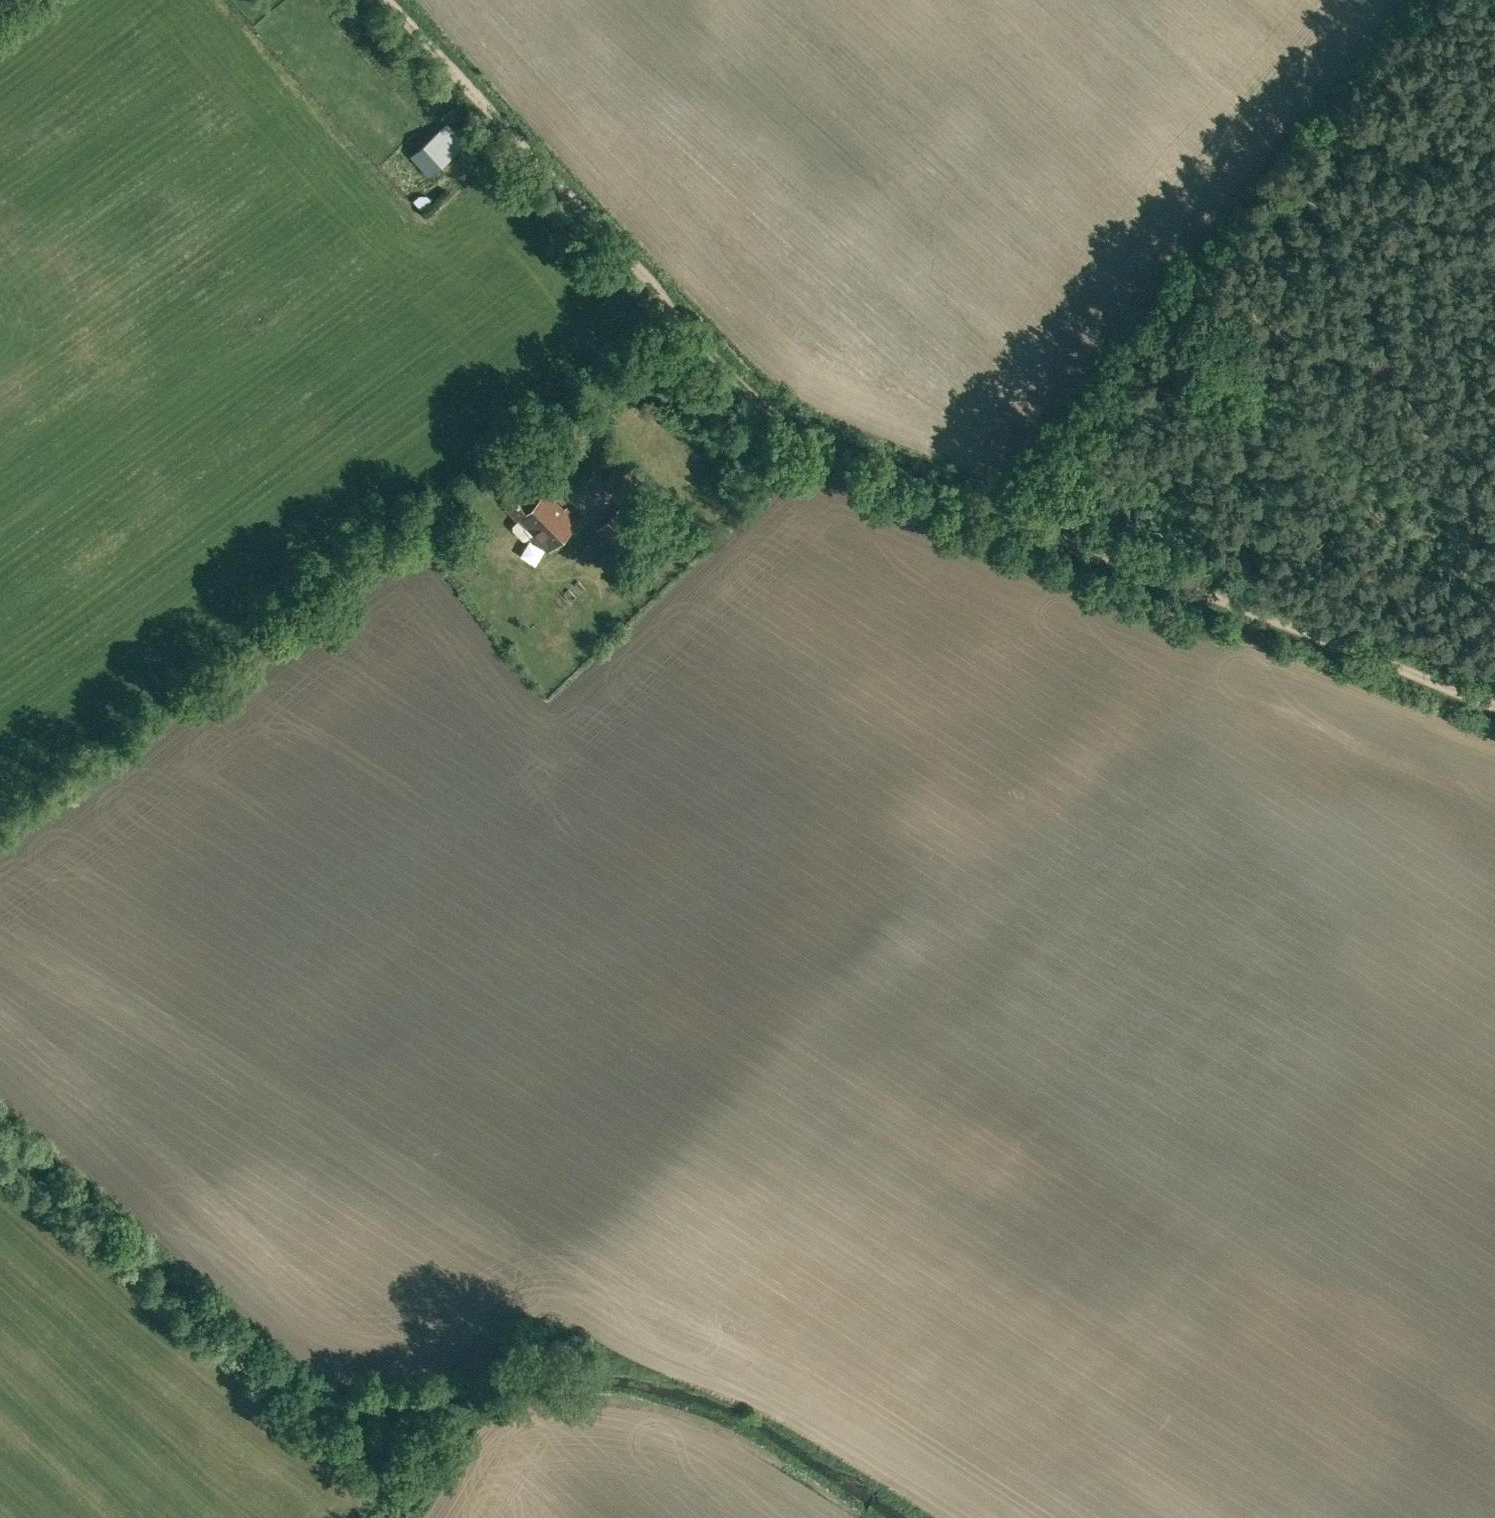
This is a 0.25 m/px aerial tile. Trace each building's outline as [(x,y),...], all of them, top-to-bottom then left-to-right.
[(431,173),(465,143),(446,122),(412,153),(431,173)] [(645,481),(625,501),(643,519),(654,509),(646,500),(649,497),(657,505),(663,499),(645,481)] [(507,507),(518,517),(520,515),(536,530),(533,533),(548,548),(578,518),(566,506),(563,508),(551,496),(554,494),(548,488),(535,500),(525,489),(507,507)] [(621,551),(644,529),(621,505),(598,528),(621,551)] [(684,511),(674,519),(682,530),(692,522),(684,511)]
